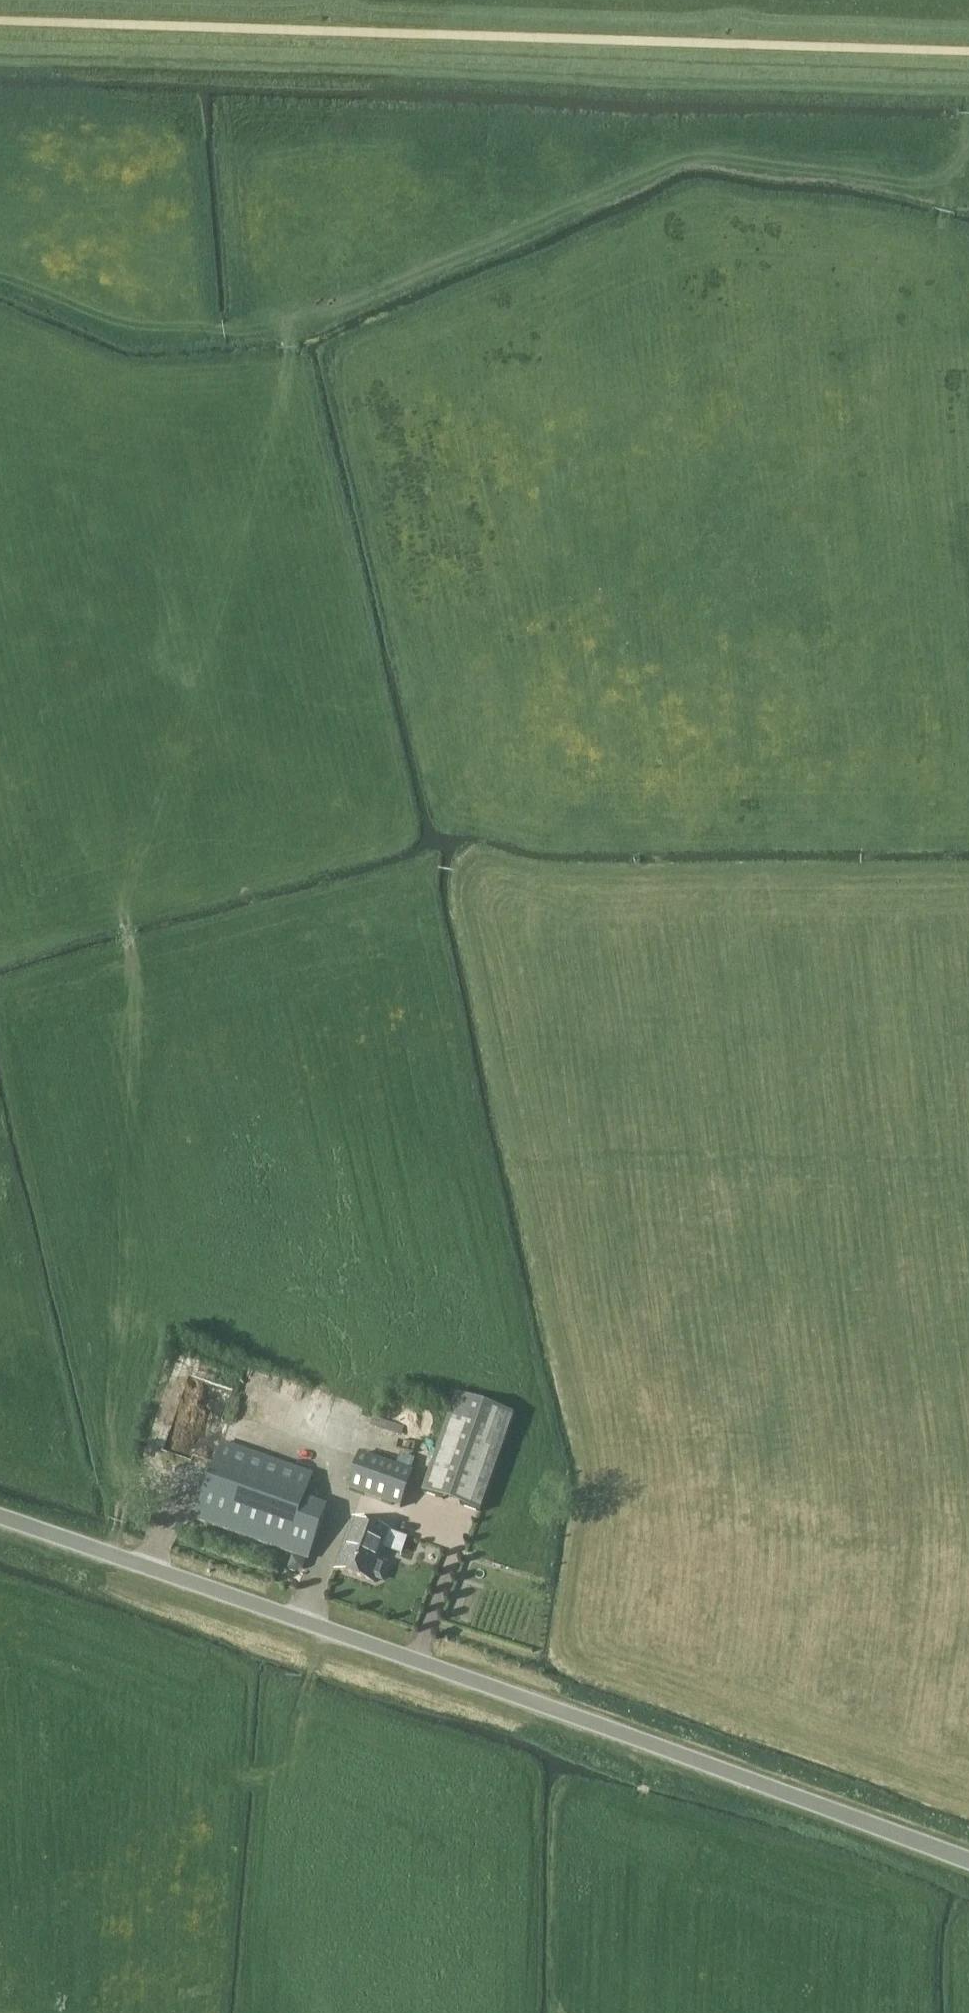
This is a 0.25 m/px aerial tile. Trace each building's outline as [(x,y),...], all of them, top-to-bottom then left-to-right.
[(297,1426),(307,1429),(327,1370),(318,1367),(313,1382),(296,1376),(292,1389),(308,1395),(297,1426)] [(480,1512),(494,1474),(515,1415),(458,1395),(423,1491),(480,1512)] [(328,1507),(306,1500),(314,1473),(222,1441),(198,1512),(201,1514),(199,1521),(291,1553),(290,1557),(308,1563),(328,1507)] [(413,1472),(360,1453),(348,1488),(401,1507),(413,1472)] [(345,1544),(336,1569),(355,1576),(373,1525),(354,1519),(345,1544)] [(373,1525),(355,1576),(374,1582),(376,1577),(385,1581),(391,1564),(381,1561),(383,1557),(386,1547),(391,1531),(373,1525)]
